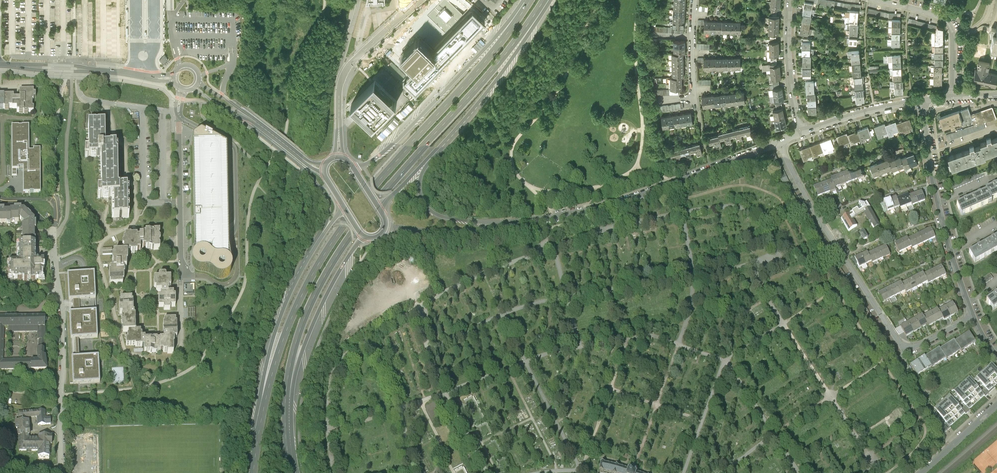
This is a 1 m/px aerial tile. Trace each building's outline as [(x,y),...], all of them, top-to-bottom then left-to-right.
[(847,4),(835,1),(834,7),(842,9),(846,9),(850,10),(858,10),(861,11),(861,5),(847,4)] [(885,12),(868,8),(867,14),(889,19),(892,19),(900,19),(901,13),(897,13),(889,13),(885,12)] [(404,80),(416,91),(485,21),(473,9),(433,51),(434,52),(433,53),(419,39),(402,56),(416,70),(416,71),(414,70),(404,80)] [(444,9),(439,14),(446,21),(452,16),(444,9)] [(768,24),(778,25),(779,18),(779,16),(776,15),(770,15),(769,15),(768,24)] [(937,25),(909,18),(908,24),(935,31),(937,25)] [(778,25),(768,24),(768,33),(770,33),(776,34),(778,34),(778,27),(778,25)] [(935,38),(943,39),(943,32),(943,27),(937,25),(935,31),(935,32),(935,38)] [(165,55),(159,60),(163,64),(167,59),(166,58),(167,57),(165,55)] [(972,80),(995,86),(996,78),(996,74),(988,71),(988,70),(990,63),(978,60),(976,69),(975,69),(972,80)] [(770,72),(780,71),(780,66),(779,64),(777,64),(777,62),(771,62),(762,63),(762,69),(770,69),(770,72)] [(388,65),(386,63),(370,79),(348,102),(349,103),(351,104),(346,108),(351,113),(359,120),(374,135),(414,94),(415,92),(415,91),(413,90),(405,82),(397,74),(395,72),(388,65)] [(773,95),(783,94),(782,89),(782,87),(779,87),(773,88),(772,88),(773,95)] [(16,95),(6,95),(6,108),(11,108),(11,107),(19,107),(19,110),(22,110),(22,112),(29,112),(31,112),(31,111),(36,111),(36,106),(35,106),(35,100),(36,100),(36,97),(38,97),(38,93),(36,93),(36,89),(22,90),(23,98),(16,98),(16,95)] [(783,94),(773,95),(774,102),(775,102),(781,101),(784,101),(783,95),(783,94)] [(680,103),(656,107),(657,112),(683,108),(683,103),(680,104),(680,103)] [(987,109),(981,111),(985,121),(995,117),(991,107),(987,109)] [(774,119),(784,117),(783,110),(783,108),(782,108),(777,109),(773,110),(774,119)] [(942,115),(938,117),(940,124),(938,125),(939,127),(939,129),(943,127),(944,130),(951,128),(951,129),(956,127),(956,126),(973,120),(971,115),(968,108),(963,109),(959,111),(958,110),(956,111),(949,113),(942,115)] [(983,122),(985,121),(981,111),(974,114),(971,115),(973,120),(974,125),(983,122)] [(103,147),(105,147),(105,142),(105,122),(98,123),(98,117),(96,117),(95,117),(95,123),(90,123),(89,123),(88,123),(88,130),(88,135),(88,140),(88,147),(85,147),(85,155),(85,157),(87,157),(87,155),(91,155),(91,157),(96,156),(96,155),(98,155),(101,155),(103,155),(103,147)] [(776,128),(784,126),(786,126),(785,119),(784,117),(774,119),(776,128)] [(900,122),(896,124),(899,132),(900,135),(910,132),(911,133),(914,132),(909,119),(902,122),(900,122)] [(890,124),(885,126),(888,133),(889,137),(894,136),(893,134),(899,132),(896,124),(895,122),(891,124),(890,124)] [(974,125),(946,135),(948,141),(985,127),(983,122),(974,125)] [(882,135),(888,133),(885,126),(885,124),(880,126),(879,126),(875,127),(874,128),(877,135),(878,139),(883,137),(882,135)] [(12,125),(12,169),(16,169),(19,169),(19,167),(21,167),(24,166),(24,168),(24,189),(24,192),(30,192),(30,191),(34,191),(33,192),(41,192),(41,149),(34,149),(34,151),(32,151),(29,151),(29,125),(24,125),(22,125),(23,126),(19,126),(19,125),(12,125)] [(747,127),(739,129),(741,135),(746,134),(747,139),(753,138),(750,127),(747,127)] [(861,141),(861,143),(866,141),(865,139),(871,137),(869,132),(868,128),(863,129),(862,130),(858,131),(857,131),(861,141)] [(736,130),(729,132),(730,137),(735,136),(735,137),(736,137),(737,142),(742,141),(741,135),(739,129),(736,130)] [(850,143),(851,146),(851,147),(856,145),(855,143),(861,141),(857,131),(852,133),(847,135),(850,143)] [(731,143),(730,137),(729,132),(726,132),(718,134),(719,136),(720,140),(725,139),(725,140),(725,139),(726,144),(731,143)] [(850,143),(847,135),(847,133),(842,135),(841,135),(837,137),(836,137),(838,141),(840,148),(845,146),(844,145),(850,143)] [(224,259),(228,259),(228,237),(227,233),(227,223),(227,219),(227,213),(226,147),(201,134),(200,135),(199,136),(194,139),(192,140),(194,219),(195,251),(200,251),(200,252),(196,253),(194,254),(193,257),(192,259),(192,262),(192,264),(193,267),(195,269),(197,270),(200,271),(202,271),(205,270),(207,269),(209,267),(210,265),(211,263),(211,261),(211,258),(210,256),(208,254),(206,252),(206,251),(211,251),(211,259),(216,259),(217,260),(215,260),(214,261),(213,262),(212,263),(212,265),(211,266),(211,267),(211,268),(211,269),(211,270),(211,271),(212,272),(212,273),(213,274),(213,275),(214,276),(215,277),(216,277),(217,278),(218,278),(220,279),(221,279),(223,279),(224,278),(226,278),(227,277),(228,276),(229,275),(230,274),(231,271),(231,269),(231,268),(231,266),(231,265),(230,264),(229,262),(228,261),(227,260),(225,259),(224,259)] [(721,147),(720,140),(719,136),(716,136),(708,138),(709,144),(715,143),(716,148),(721,147)] [(984,154),(996,149),(996,137),(991,139),(990,138),(989,138),(986,139),(987,141),(980,143),(981,145),(984,154)] [(825,141),(820,143),(823,152),(824,154),(829,153),(828,151),(834,149),(832,143),(831,139),(826,140),(825,141)] [(818,154),(823,152),(820,143),(815,145),(810,146),(813,156),(814,158),(818,156),(818,154)] [(693,146),(689,147),(690,152),(695,151),(696,152),(697,156),(702,155),(699,144),(693,146)] [(970,149),(963,151),(967,162),(985,156),(984,154),(981,145),(974,147),(973,146),(972,146),(969,147),(970,149)] [(119,196),(119,188),(121,188),(121,187),(121,185),(121,183),(118,183),(117,154),(116,154),(116,146),(110,146),(110,147),(105,147),(103,147),(103,155),(101,155),(101,159),(101,169),(101,188),(98,189),(98,198),(100,198),(100,196),(104,196),(104,198),(106,198),(109,198),(109,196),(113,196),(119,196)] [(808,158),(813,156),(810,146),(805,148),(799,150),(803,161),(808,160),(808,158)] [(687,147),(679,149),(680,155),(685,153),(685,154),(686,154),(687,159),(692,158),(690,152),(689,147),(687,147)] [(681,160),(680,155),(679,149),(676,150),(668,152),(669,157),(675,156),(675,157),(676,162),(681,160)] [(952,168),(967,162),(963,151),(953,155),(950,156),(948,157),(952,168)] [(910,155),(906,156),(910,166),(917,163),(913,154),(910,155)] [(904,168),(910,166),(906,156),(905,157),(901,158),(904,166),(904,168)] [(896,158),(894,159),(898,168),(904,166),(901,158),(900,157),(896,158)] [(885,160),(882,161),(886,171),(892,169),(889,161),(888,159),(885,160)] [(893,170),(898,168),(894,159),(892,160),(889,161),(892,169),(893,170)] [(881,173),(886,171),(882,161),(879,162),(877,163),(881,173)] [(873,176),(881,173),(877,163),(873,165),(870,166),(871,169),(873,175),(873,176)] [(951,185),(953,190),(996,171),(996,165),(951,185)] [(853,170),(857,180),(864,177),(862,171),(861,167),(858,168),(856,169),(853,170)] [(857,180),(853,170),(850,171),(848,172),(852,182),(857,180)] [(852,182),(848,172),(846,172),(845,173),(842,174),(846,184),(852,182)] [(846,184),(842,174),(838,175),(837,176),(841,186),(846,184)] [(841,186),(837,176),(835,177),(832,178),(831,178),(832,180),(835,189),(841,186)] [(826,183),(829,193),(836,190),(835,189),(832,180),(827,182),(826,182),(826,183)] [(829,193),(826,183),(825,183),(823,184),(820,185),(824,195),(829,193)] [(824,195),(820,185),(818,185),(818,186),(813,187),(817,197),(824,195)] [(990,201),(996,198),(996,186),(994,187),(986,191),(986,192),(990,201)] [(121,188),(119,188),(119,196),(113,196),(114,217),(121,217),(122,217),(123,217),(127,217),(127,187),(121,187),(121,188)] [(917,193),(914,194),(918,204),(925,201),(924,199),(921,191),(917,193)] [(972,199),(976,210),(991,203),(990,201),(986,192),(979,196),(972,199)] [(902,196),(906,206),(912,204),(909,196),(908,194),(904,196),(902,196)] [(912,206),(918,204),(914,194),(912,195),(909,196),(912,204),(912,206)] [(906,206),(902,196),(900,197),(897,198),(900,207),(900,209),(906,206)] [(890,199),(894,209),(900,207),(897,198),(896,197),(892,198),(890,199)] [(894,209),(890,199),(887,200),(883,202),(887,212),(894,209)] [(976,210),(972,199),(965,202),(957,205),(961,216),(976,210)] [(859,208),(841,219),(848,232),(857,227),(852,219),(864,212),(871,225),(874,230),(880,227),(867,203),(864,205),(859,204),(861,207),(859,208)] [(8,210),(8,211),(8,222),(17,222),(17,220),(18,220),(22,210),(20,210),(8,210)] [(18,220),(23,224),(23,226),(32,230),(34,230),(34,226),(34,223),(32,223),(32,220),(22,210),(18,220)] [(8,223),(8,222),(8,211),(3,211),(0,211),(0,223),(8,223)] [(32,233),(32,230),(23,226),(20,226),(21,244),(32,244),(32,233)] [(924,232),(928,242),(935,238),(931,229),(927,231),(925,231),(924,232)] [(125,236),(125,239),(123,239),(123,243),(122,243),(122,247),(124,247),(124,250),(123,250),(123,253),(127,253),(127,254),(129,253),(129,252),(130,252),(130,253),(137,253),(137,251),(140,251),(140,246),(141,246),(142,246),(142,247),(145,247),(145,249),(154,249),(160,249),(160,245),(159,245),(159,242),(160,241),(160,238),(159,238),(159,235),(160,235),(160,231),(153,231),(153,232),(145,232),(145,234),(142,234),(142,236),(141,236),(139,236),(139,238),(137,238),(137,236),(131,236),(131,235),(125,236)] [(923,244),(928,242),(924,232),(922,233),(921,233),(919,234),(918,234),(923,244)] [(918,247),(923,244),(918,234),(917,235),(914,236),(913,237),(918,247)] [(912,249),(918,247),(913,237),(911,238),(910,238),(909,239),(908,239),(912,248),(912,249)] [(901,241),(906,250),(912,248),(908,239),(907,238),(904,239),(903,240),(902,240),(901,241)] [(991,255),(996,251),(996,238),(992,240),(985,244),(991,255)] [(906,250),(901,241),(899,242),(898,242),(894,244),(899,253),(906,250)] [(991,255),(985,244),(978,248),(969,253),(975,263),(991,255)] [(881,248),(880,249),(885,258),(890,256),(888,251),(886,246),(881,248)] [(878,261),(885,258),(880,249),(879,249),(877,250),(874,251),(878,261)] [(33,254),(33,251),(17,251),(17,262),(7,263),(7,279),(16,279),(16,280),(19,280),(19,279),(22,279),(22,280),(25,280),(25,279),(29,279),(29,280),(33,280),(33,279),(41,279),(40,262),(33,262),(33,260),(33,254)] [(872,264),(878,261),(874,251),(873,252),(872,252),(871,253),(869,254),(868,254),(872,262),(872,264)] [(862,255),(866,265),(872,262),(868,254),(867,252),(866,253),(864,254),(862,255)] [(124,269),(127,269),(127,263),(127,254),(127,253),(123,253),(118,253),(117,253),(113,254),(113,257),(112,256),(112,261),(112,263),(113,263),(113,268),(113,269),(110,269),(110,272),(109,272),(109,282),(110,282),(110,285),(123,285),(123,282),(124,281),(124,278),(124,275),(125,275),(124,272),(124,270),(124,269)] [(866,265),(862,255),(859,256),(855,258),(859,268),(866,265)] [(937,268),(935,269),(941,279),(946,276),(941,266),(937,268)] [(934,282),(941,279),(935,269),(931,271),(930,272),(934,282)] [(69,312),(69,313),(69,317),(70,321),(70,330),(70,334),(71,339),(75,339),(76,357),(71,357),(72,362),(72,366),(72,375),(72,379),(73,384),(100,383),(98,356),(93,356),(79,357),(78,338),(92,338),(98,337),(96,310),(95,311),(80,311),(79,304),(79,299),(96,298),(94,272),(84,272),(67,273),(69,300),(73,299),(73,304),(74,312),(69,312)] [(928,285),(934,282),(930,272),(926,273),(926,274),(925,274),(924,275),(928,283),(928,285)] [(918,276),(917,276),(922,286),(928,283),(924,275),(923,273),(919,275),(918,276)] [(989,274),(979,281),(983,286),(993,279),(989,274)] [(158,299),(159,307),(164,307),(164,309),(165,309),(170,309),(171,308),(171,306),(176,306),(175,297),(173,296),(173,293),(168,294),(168,292),(168,291),(169,291),(169,288),(171,288),(171,282),(171,278),(166,278),(166,276),(165,275),(160,276),(159,276),(159,279),(154,279),(154,288),(156,288),(156,291),(161,291),(161,294),(160,294),(160,295),(160,296),(160,297),(158,297),(158,299)] [(918,288),(922,286),(917,276),(915,277),(913,278),(918,288)] [(913,290),(918,288),(913,278),(911,279),(909,280),(908,281),(913,290)] [(906,294),(913,290),(908,281),(907,281),(902,284),(905,292),(906,294)] [(895,285),(900,295),(905,292),(902,284),(901,282),(900,282),(896,285),(895,285)] [(195,295),(195,283),(185,283),(185,295),(195,295)] [(900,295),(895,285),(893,286),(891,287),(890,288),(895,297),(900,295)] [(895,297),(890,288),(888,289),(885,290),(883,291),(888,301),(895,297)] [(888,301),(883,291),(881,292),(878,294),(882,303),(888,301)] [(995,296),(986,302),(993,311),(996,309),(996,294),(995,296)] [(123,329),(123,332),(126,332),(128,332),(135,331),(135,330),(135,329),(135,315),(134,315),(134,314),(134,313),(134,312),(133,312),(133,300),(132,300),(132,297),(120,297),(120,300),(119,300),(119,311),(119,314),(122,314),(122,316),(121,316),(122,319),(122,329),(123,329)] [(953,302),(945,306),(950,317),(956,314),(957,314),(958,313),(953,302)] [(949,318),(950,317),(945,306),(938,310),(943,319),(944,321),(949,318)] [(195,308),(183,308),(184,318),(195,318),(195,308)] [(937,309),(930,312),(936,323),(940,321),(943,319),(938,310),(937,309)] [(934,324),(936,323),(930,312),(923,316),(928,325),(929,327),(934,324)] [(45,315),(24,315),(0,315),(0,327),(1,327),(4,327),(8,327),(38,327),(45,327),(45,315)] [(922,315),(915,319),(921,329),(925,326),(928,325),(923,316),(922,315)] [(911,334),(913,333),(908,323),(905,318),(898,322),(900,326),(906,337),(911,334)] [(163,339),(160,340),(160,351),(163,351),(164,352),(166,352),(167,352),(167,354),(173,354),(173,345),(173,344),(174,344),(174,340),(174,338),(177,338),(176,322),(176,319),(164,319),(164,322),(163,322),(163,336),(164,336),(164,337),(164,338),(163,338),(163,339)] [(918,330),(921,329),(915,319),(908,323),(913,333),(918,330)] [(0,327),(0,370),(30,370),(30,364),(30,360),(3,360),(4,327),(1,327),(0,327)] [(45,327),(38,327),(37,332),(37,339),(38,340),(44,340),(45,327)] [(135,331),(128,332),(128,333),(128,334),(127,335),(127,338),(128,338),(128,339),(126,339),(126,345),(134,345),(135,346),(141,346),(141,347),(144,347),(144,353),(145,353),(151,352),(151,353),(155,353),(157,353),(157,352),(160,352),(160,351),(160,340),(157,340),(157,338),(153,338),(153,340),(145,340),(145,338),(143,338),(142,338),(142,334),(141,334),(141,331),(135,331)] [(955,342),(961,352),(961,353),(976,344),(969,333),(963,337),(962,337),(961,338),(955,342)] [(940,349),(946,359),(947,361),(961,352),(955,342),(954,341),(948,344),(947,345),(946,345),(940,349)] [(925,357),(931,367),(932,369),(946,359),(940,349),(939,348),(933,352),(932,353),(931,353),(925,357)] [(37,359),(30,360),(30,364),(30,370),(47,370),(46,364),(45,355),(43,355),(37,354),(37,359)] [(916,361),(910,365),(917,376),(931,367),(925,357),(924,356),(917,361),(916,361)] [(996,385),(996,369),(994,366),(992,364),(984,370),(996,385)] [(984,370),(975,378),(979,384),(988,394),(996,386),(996,385),(984,370)] [(960,385),(977,403),(986,396),(976,385),(972,380),(969,377),(960,385)] [(977,403),(960,385),(952,392),(959,399),(969,410),(977,403)] [(942,403),(957,419),(964,413),(956,403),(949,396),(946,399),(945,399),(942,403)] [(957,419),(942,403),(934,409),(940,416),(950,426),(957,419)] [(29,419),(32,419),(31,412),(17,413),(18,421),(30,422),(29,420),(29,419)] [(30,429),(30,422),(18,421),(14,422),(14,430),(16,430),(17,438),(30,438),(30,429)] [(473,427),(478,439),(492,434),(488,422),(473,427)] [(37,435),(37,438),(37,452),(37,456),(49,457),(49,451),(50,445),(52,445),(52,436),(37,435)] [(34,438),(30,438),(17,438),(18,451),(37,452),(37,438),(34,438)] [(637,472),(638,469),(630,466),(629,470),(626,468),(622,467),(619,466),(615,465),(612,464),(608,464),(605,463),(601,462),(599,470),(603,471),(607,472),(610,472),(612,472),(639,472),(637,472)]
